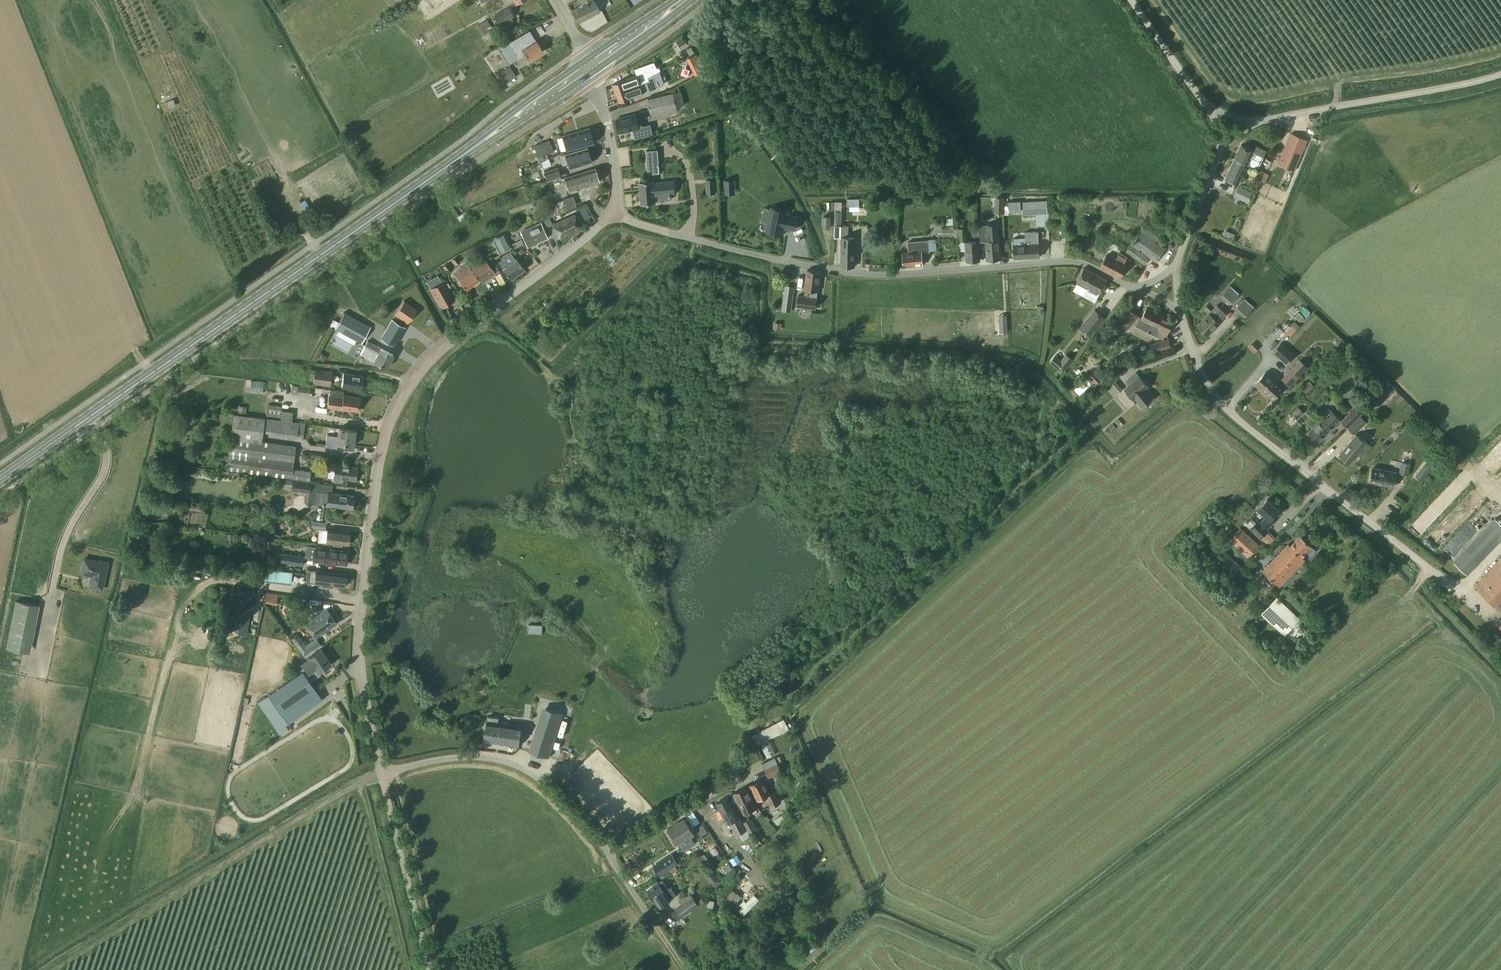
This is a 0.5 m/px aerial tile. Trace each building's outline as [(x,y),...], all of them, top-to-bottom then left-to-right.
[(594,0),(580,0),(583,5),(571,11),(578,23),(600,11),(594,0)] [(509,7),(494,15),(499,24),(511,17),(514,16),(509,7)] [(493,30),(487,19),(478,25),(484,35),(493,30)] [(529,60),(543,51),(537,40),(536,41),(530,30),(508,43),(518,59),(526,55),(529,60)] [(682,38),(677,42),(680,46),(685,42),(682,38)] [(695,53),(691,47),(687,49),(690,55),(695,53)] [(696,54),(688,58),(692,67),(701,63),(696,54)] [(616,93),(628,88),(649,80),(649,78),(648,77),(653,74),(661,70),(659,66),(657,68),(655,62),(635,69),(637,75),(612,84),(616,93)] [(511,67),(500,75),(505,83),(506,82),(510,80),(516,76),(511,67)] [(616,93),(619,102),(658,87),(653,74),(648,77),(649,78),(649,80),(628,88),(616,93)] [(673,93),(648,99),(653,117),(678,110),(673,93)] [(642,124),(640,123),(638,123),(635,115),(617,120),(620,133),(633,129),(635,139),(653,135),(651,124),(643,126),(642,124)] [(593,142),(589,128),(563,136),(567,150),(593,142)] [(1308,141),(1290,133),(1278,163),(1295,170),(1308,141)] [(553,152),(549,140),(533,146),(538,157),(553,152)] [(626,145),(618,146),(620,159),(628,157),(626,145)] [(1235,159),(1234,159),(1247,165),(1247,164),(1258,169),(1267,150),(1256,145),(1253,150),(1241,145),(1235,159)] [(592,162),(587,148),(566,155),(559,158),(561,166),(568,163),(570,169),(592,162)] [(1238,184),(1247,165),(1234,159),(1225,178),(1238,184)] [(647,163),(648,174),(660,173),(659,162),(647,163)] [(561,177),(559,168),(544,172),(547,181),(561,177)] [(599,182),(595,169),(565,178),(569,191),(599,182)] [(714,178),(706,178),(707,193),(715,193),(714,178)] [(676,192),(675,181),(654,182),(654,180),(640,181),(642,203),(656,202),(655,194),(676,192)] [(1243,188),(1238,198),(1248,202),(1253,193),(1243,188)] [(565,198),(569,208),(579,205),(575,194),(565,198)] [(1004,198),(995,198),(995,212),(1004,212),(1004,198)] [(545,205),(549,216),(567,211),(563,200),(545,205)] [(962,200),(954,200),(954,208),(962,208),(962,200)] [(1046,200),(1023,201),(1024,214),(1047,213),(1046,200)] [(841,206),(841,202),(835,201),(835,202),(835,211),(834,237),(842,237),(841,266),(854,266),(855,237),(849,237),(849,225),(842,225),(843,211),(842,211),(842,206),(841,206)] [(1021,201),(1009,202),(1009,207),(1009,212),(1021,211),(1021,201)] [(768,223),(767,231),(783,234),(784,227),(795,230),(797,217),(787,215),(788,211),(771,208),(771,209),(768,223)] [(466,212),(457,217),(460,222),(469,216),(466,212)] [(581,228),(574,214),(554,225),(561,238),(581,228)] [(831,216),(823,216),(823,228),(831,228),(831,216)] [(548,237),(542,223),(522,231),(528,247),(535,244),(535,243),(548,237)] [(984,224),(977,225),(979,241),(985,240),(987,259),(1000,258),(997,223),(984,224)] [(1162,239),(1143,226),(1125,252),(1144,265),(1149,258),(1156,262),(1165,248),(1158,244),(1162,239)] [(944,238),(954,237),(954,228),(946,228),(943,228),(943,229),(943,238),(944,238)] [(959,228),(954,228),(954,238),(959,237),(959,239),(958,239),(958,241),(967,240),(967,228),(963,228),(959,228)] [(979,260),(977,231),(973,232),(974,241),(965,241),(966,260),(979,260)] [(1014,245),(1013,245),(1013,258),(1039,256),(1037,231),(1025,232),(1025,238),(1014,238),(1014,245)] [(500,254),(512,249),(505,234),(494,239),(500,254)] [(930,250),(929,240),(908,242),(908,252),(902,253),(904,266),(923,264),(921,251),(930,250)] [(523,245),(518,248),(521,253),(527,250),(523,245)] [(611,251),(607,256),(613,261),(617,257),(611,251)] [(498,262),(503,269),(510,279),(524,269),(517,259),(516,260),(511,253),(498,262)] [(1127,258),(1119,254),(1115,259),(1106,254),(1100,266),(1119,277),(1126,265),(1124,264),(1127,258)] [(456,257),(451,260),(455,265),(460,262),(456,257)] [(466,263),(453,272),(467,290),(482,278),(484,281),(499,270),(492,257),(486,261),(484,258),(470,268),(466,263)] [(447,263),(442,267),(446,272),(451,268),(447,263)] [(1077,282),(1088,288),(1084,296),(1095,302),(1107,280),(1084,268),(1077,282)] [(808,296),(798,295),(797,306),(816,308),(820,272),(807,270),(805,289),(808,289),(808,296)] [(432,288),(429,290),(440,308),(442,307),(454,300),(443,282),(432,288)] [(1239,295),(1229,287),(1221,297),(1230,304),(1239,295)] [(791,311),(794,291),(784,290),(782,310),(791,311)] [(1253,308),(1243,299),(1235,309),(1245,317),(1253,308)] [(404,300),(395,313),(409,322),(417,309),(404,300)] [(1300,324),(1313,312),(1303,301),(1290,313),(1300,324)] [(1226,314),(1217,305),(1197,326),(1208,336),(1220,322),(1219,322),(1226,314)] [(1136,326),(1132,332),(1147,340),(1156,336),(1159,331),(1167,334),(1173,322),(1146,308),(1141,318),(1140,318),(1136,326)] [(1106,318),(1095,309),(1080,327),(1091,337),(1106,318)] [(371,326),(344,311),(335,329),(362,343),(371,326)] [(333,319),(330,325),(332,326),(335,328),(338,321),(336,320),(333,319)] [(393,319),(381,338),(395,346),(406,327),(393,319)] [(1286,332),(1290,335),(1299,326),(1294,322),(1286,332),(1278,325),(1273,332),(1280,338),(1286,332)] [(1171,347),(1169,339),(1149,344),(1151,353),(1171,347)] [(393,354),(367,341),(360,354),(387,367),(393,354)] [(1253,341),(1248,346),(1254,352),(1259,347),(1253,341)] [(1296,354),(1281,341),(1272,351),(1287,364),(1296,354)] [(321,352),(318,358),(324,362),(327,356),(321,352)] [(1066,353),(1055,366),(1062,372),(1073,359),(1066,353)] [(1302,372),(1295,366),(1282,379),(1287,383),(1289,385),(1290,386),(1302,372)] [(332,371),(314,368),(314,369),(308,369),(307,382),(313,383),(313,384),(330,386),(332,371)] [(1094,372),(1089,376),(1096,384),(1101,379),(1104,376),(1098,370),(1095,373),(1094,372)] [(1283,387),(1265,372),(1255,383),(1273,399),(1283,387)] [(363,376),(343,373),(341,386),(362,389),(363,376)] [(1148,386),(1136,373),(1126,381),(1130,385),(1125,389),(1134,399),(1135,398),(1142,407),(1152,398),(1145,389),(1148,386)] [(1086,378),(1073,389),(1080,397),(1093,386),(1086,378)] [(1123,389),(1116,380),(1104,391),(1111,399),(1123,389)] [(251,381),(250,391),(263,392),(264,382),(251,381)] [(1310,381),(1303,388),(1306,392),(1313,385),(1310,381)] [(1386,383),(1380,389),(1383,392),(1389,386),(1386,383)] [(299,386),(292,385),(291,393),(297,393),(297,394),(310,396),(311,388),(299,387),(299,386)] [(344,391),(330,389),(328,406),(358,411),(360,397),(343,395),(344,391)] [(1358,416),(1347,426),(1355,434),(1367,421),(1366,420),(1383,403),(1378,398),(1362,413),(1358,416)] [(1128,410),(1136,422),(1144,417),(1137,405),(1128,410)] [(1293,411),(1298,417),(1303,412),(1298,406),(1293,411)] [(1341,421),(1347,426),(1358,416),(1362,413),(1355,406),(1341,421)] [(1340,418),(1331,409),(1309,432),(1319,441),(1340,418)] [(292,412),(282,410),(281,410),(281,416),(281,419),(292,421),(292,412)] [(232,429),(263,433),(265,418),(234,413),(232,429)] [(177,416),(176,422),(193,424),(194,418),(177,416)] [(1119,419),(1115,422),(1120,428),(1124,424),(1119,419)] [(299,422),(297,436),(303,436),(305,423),(299,422)] [(325,446),(337,448),(338,443),(353,446),(356,430),(339,427),(338,436),(327,434),(326,443),(325,446)] [(263,433),(232,429),(226,469),(310,480),(311,471),(293,469),(296,445),(262,441),(263,433)] [(1371,446),(1366,442),(1356,434),(1340,455),(1350,463),(1357,453),(1363,457),(1371,446)] [(1401,462),(1399,473),(1409,475),(1411,464),(1401,462)] [(357,467),(335,464),(333,481),(343,483),(343,478),(356,480),(357,467)] [(1422,481),(1430,471),(1423,466),(1416,476),(1422,481)] [(1396,473),(1373,468),(1370,481),(1394,486),(1396,473)] [(292,479),(285,478),(284,484),(292,485),(291,491),(310,493),(312,482),(292,479)] [(328,492),(316,491),(314,504),(327,505),(352,509),(354,496),(328,492)] [(1261,522),(1258,519),(1250,528),(1269,545),(1276,537),(1267,529),(1274,521),(1276,522),(1283,514),(1279,510),(1267,499),(1258,508),(1266,516),(1261,522)] [(249,503),(248,507),(250,510),(254,512),(257,510),(258,506),(256,503),(253,502),(249,503)] [(1495,517),(1453,561),(1466,573),(1500,537),(1500,523),(1495,517)] [(311,527),(311,528),(319,529),(326,530),(326,529),(327,522),(312,520),(311,527)] [(137,522),(136,535),(143,536),(143,534),(146,534),(147,527),(144,527),(144,523),(137,522)] [(1262,548),(1241,528),(1229,540),(1251,560),(1262,548)] [(326,530),(324,542),(333,543),(333,545),(342,546),(342,544),(349,544),(350,531),(326,529),(326,530)] [(1312,546),(1300,535),(1290,545),(1288,544),(1263,571),(1279,586),(1305,559),(1302,556),(1312,546)] [(314,561),(328,562),(346,564),(348,551),(330,549),(330,545),(316,543),(314,561)] [(185,546),(174,545),(173,552),(184,554),(185,546)] [(305,556),(282,552),(280,562),(304,565),(305,556)] [(1474,585),(1500,611),(1500,557),(1474,585)] [(108,563),(84,558),(81,573),(92,576),(90,586),(102,589),(108,563)] [(307,569),(306,582),(344,586),(345,573),(307,569)] [(231,594),(229,609),(233,610),(230,632),(248,635),(253,598),(254,598),(255,592),(232,588),(231,594)] [(278,594),(267,592),(265,602),(276,604),(278,594)] [(1300,618),(1277,597),(1261,614),(1284,635),(1300,618)] [(39,605),(16,600),(6,647),(24,651),(31,615),(37,616),(39,605)] [(336,623),(326,608),(305,622),(316,637),(336,623)] [(530,624),(530,633),(544,633),(544,624),(530,624)] [(301,641),(296,644),(303,655),(318,645),(316,641),(305,648),(301,641)] [(303,671),(258,702),(280,734),(291,727),(288,723),(322,699),(306,675),(316,668),(318,672),(331,663),(321,648),(308,657),(309,658),(299,665),(303,671)] [(563,713),(546,708),(533,752),(549,757),(563,713)] [(484,741),(519,746),(523,725),(498,721),(499,717),(488,715),(484,741)] [(785,719),(753,735),(758,745),(790,730),(785,719)] [(770,740),(760,745),(767,757),(776,753),(770,740)] [(777,763),(775,757),(762,763),(769,778),(778,773),(781,781),(786,779),(778,762),(777,763)] [(782,801),(777,790),(769,793),(762,779),(750,784),(758,800),(766,797),(771,807),(782,801)] [(746,787),(734,793),(744,814),(756,808),(746,787)] [(739,817),(728,797),(716,803),(727,823),(730,821),(737,835),(741,841),(750,836),(740,816),(739,817)] [(695,833),(685,818),(669,828),(675,838),(673,839),(677,845),(678,844),(683,851),(690,846),(685,839),(695,833)] [(757,828),(751,818),(743,822),(749,832),(757,828)] [(659,875),(678,863),(672,853),(653,865),(659,875)] [(737,854),(730,859),(734,865),(741,861),(737,854)] [(781,882),(788,876),(784,871),(777,877),(781,882)] [(748,873),(725,895),(739,910),(763,889),(748,873)] [(669,889),(663,880),(648,890),(659,907),(676,895),(671,888),(669,889)] [(676,909),(682,917),(699,905),(696,902),(696,901),(689,892),(679,899),(683,904),(676,909)] [(701,897),(696,901),(696,902),(699,905),(705,901),(701,897)] [(682,917),(676,909),(671,912),(677,921),(682,917)]
